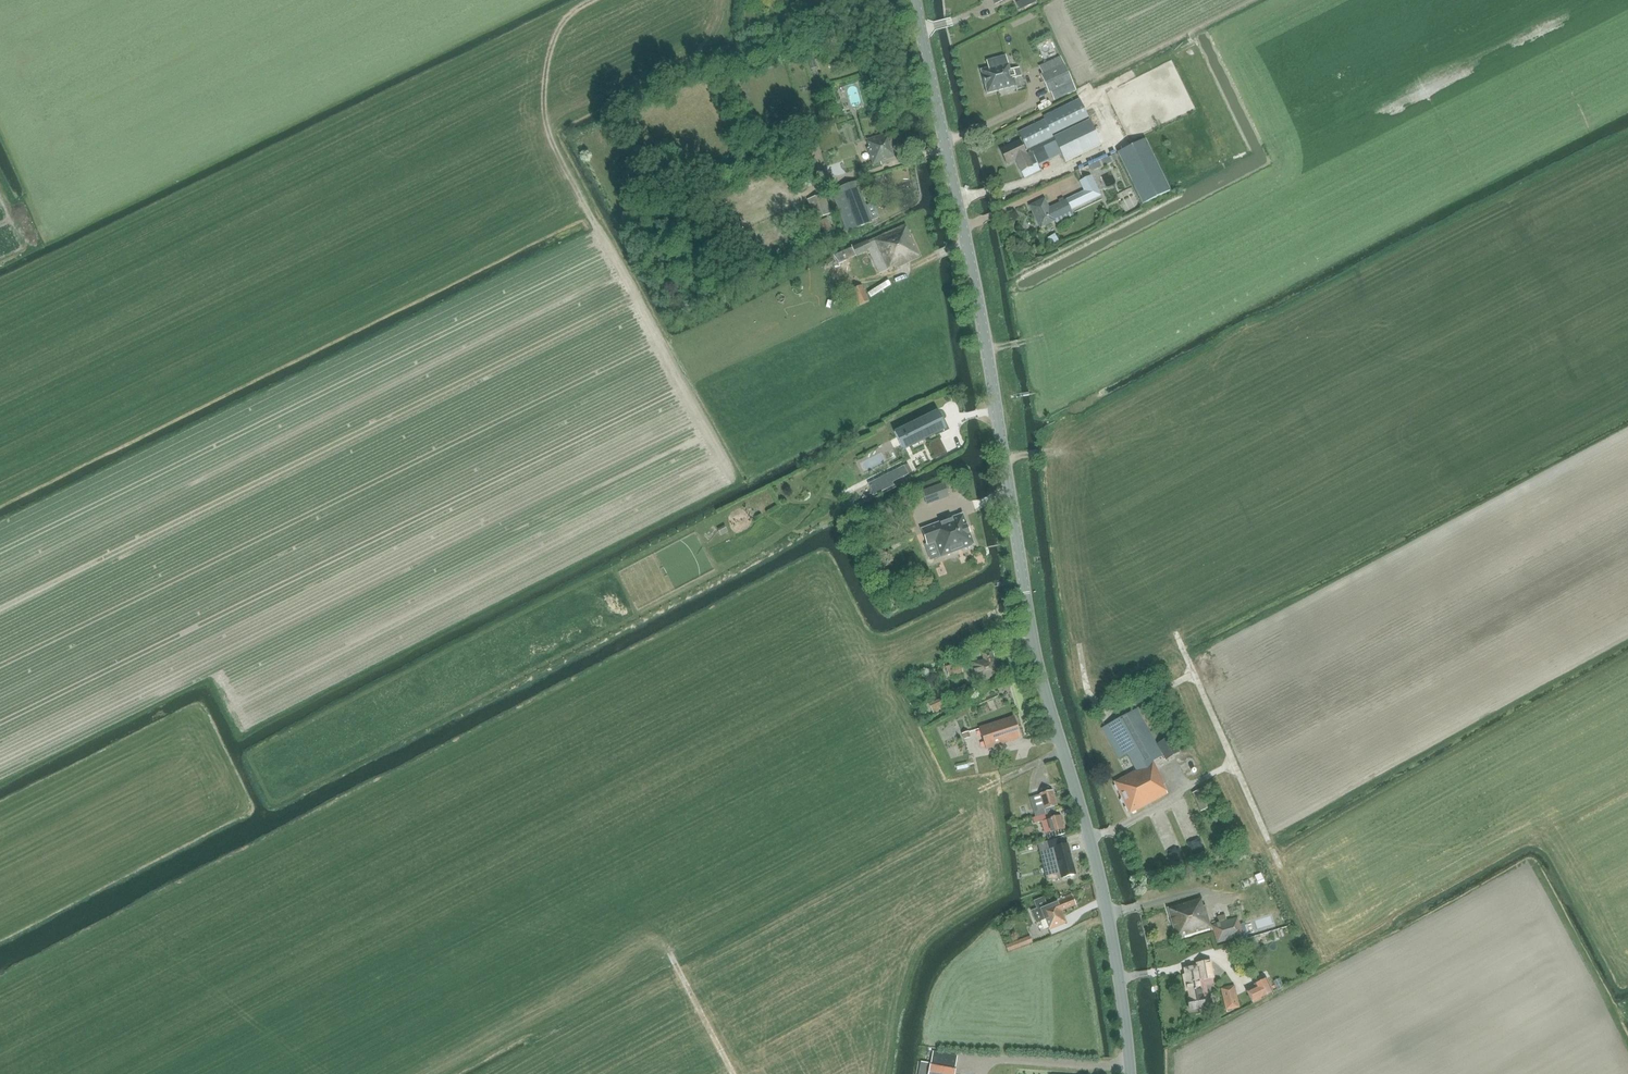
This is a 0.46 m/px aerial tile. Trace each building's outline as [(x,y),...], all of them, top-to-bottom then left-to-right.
[(1030,1),(1030,0),(1013,0),(1012,1),(1016,8),(1030,1)] [(986,96),(1015,88),(1017,87),(1017,89),(1019,89),(1017,80),(1024,78),(1020,65),(1012,68),(1008,52),(1006,53),(1006,54),(985,60),(984,58),(983,59),(986,67),(978,69),(986,96)] [(1058,95),(1074,88),(1064,65),(1043,74),(1051,92),(1057,89),(1059,94),(1057,95),(1058,95)] [(1083,82),(1074,87),(1079,95),(1088,90),(1083,82)] [(1021,141),(1000,151),(1006,165),(1016,161),(1022,172),(1033,167),(1032,166),(1037,164),(1038,166),(1061,154),(1065,162),(1101,145),(1081,101),(1079,99),(1043,116),(1044,119),(1019,132),(1019,135),(1028,153),(1027,154),(1021,141)] [(882,165),(899,160),(890,132),(866,138),(869,147),(867,148),(872,165),(881,162),(882,165)] [(1142,204),(1170,191),(1146,139),(1117,153),(1142,204)] [(1096,156),(1089,162),(1093,167),(1100,161),(1096,156)] [(650,176),(656,189),(667,184),(661,171),(650,176)] [(1074,215),(1071,210),(1101,195),(1091,176),(1081,181),(1082,185),(1085,190),(1065,200),(1050,207),(1045,198),(1029,205),(1040,229),(1041,229),(1041,228),(1056,221),(1057,224),(1074,215)] [(875,203),(867,206),(857,180),(831,191),(847,231),(873,222),(872,220),(880,217),(875,203)] [(807,200),(815,220),(832,214),(824,193),(807,200)] [(818,222),(824,234),(833,230),(828,218),(818,222)] [(852,246),(856,256),(868,250),(879,273),(888,269),(889,270),(921,256),(905,224),(868,240),(868,239),(852,246)] [(845,292),(851,306),(852,308),(869,301),(862,285),(845,292)] [(901,429),(910,447),(947,429),(938,411),(901,428),(901,429)] [(908,452),(904,439),(887,444),(891,457),(908,452)] [(940,439),(928,444),(935,458),(947,453),(940,439)] [(894,481),(896,485),(910,477),(903,464),(878,478),(883,487),(894,481)] [(949,494),(947,489),(945,483),(922,491),(926,503),(949,494)] [(973,544),(969,533),(969,532),(967,527),(967,526),(966,526),(963,515),(962,514),(961,514),(961,515),(943,521),(939,523),(921,529),(927,544),(927,545),(935,542),(941,556),(940,556),(941,557),(942,557),(973,545),(974,545),(973,544)] [(717,529),(721,536),(728,532),(724,525),(717,529)] [(984,681),(1000,677),(992,650),(983,653),(984,660),(971,664),(974,677),(979,676),(982,686),(985,685),(984,681)] [(946,667),(949,676),(963,672),(960,661),(953,663),(953,665),(946,667)] [(986,697),(981,699),(986,708),(991,706),(986,697)] [(929,704),(933,713),(940,710),(940,708),(947,705),(944,698),(929,704)] [(1166,760),(1179,752),(1170,737),(1156,744),(1137,709),(1101,728),(1119,759),(1127,755),(1136,771),(1114,782),(1129,814),(1168,794),(1166,791),(1164,785),(1165,785),(1154,761),(1163,755),(1166,760)] [(1015,717),(979,729),(985,748),(1021,737),(1015,717)] [(1036,817),(1052,812),(1055,811),(1054,806),(1058,805),(1053,790),(1049,791),(1048,788),(1041,790),(1043,794),(1030,797),(1036,817)] [(1192,793),(1201,811),(1211,807),(1202,789),(1192,793)] [(1052,812),(1036,817),(1032,818),(1034,824),(1041,822),(1045,834),(1046,834),(1048,839),(1065,834),(1063,830),(1065,830),(1060,816),(1053,818),(1052,812)] [(1057,880),(1076,875),(1068,844),(1063,845),(1061,838),(1042,843),(1048,866),(1053,865),(1057,880)] [(1072,894),(1057,900),(1046,904),(1044,897),(1034,901),(1037,908),(1031,910),(1037,923),(1045,919),(1049,930),(1067,923),(1062,911),(1077,905),(1072,894)] [(1246,948),(1280,938),(1272,912),(1239,922),(1237,918),(1227,921),(1225,914),(1216,917),(1218,923),(1211,925),(1211,924),(1210,924),(1205,906),(1203,906),(1201,899),(1200,899),(1200,897),(1167,908),(1177,941),(1212,930),(1217,944),(1243,936),(1246,948)] [(1009,952),(1033,942),(1030,935),(1006,945),(1009,952)] [(1210,962),(1197,964),(1195,964),(1196,966),(1183,968),(1184,975),(1183,975),(1186,990),(1188,989),(1190,997),(1188,998),(1190,1010),(1205,1007),(1210,1006),(1206,986),(1213,985),(1214,977),(1213,977),(1210,962)] [(1266,979),(1254,985),(1255,987),(1247,991),(1253,1002),(1273,992),(1266,979)] [(1225,1010),(1240,1008),(1235,985),(1221,988),(1225,1010)] [(956,1068),(930,1063),(930,1064),(921,1062),(919,1073),(955,1073),(956,1068)]
